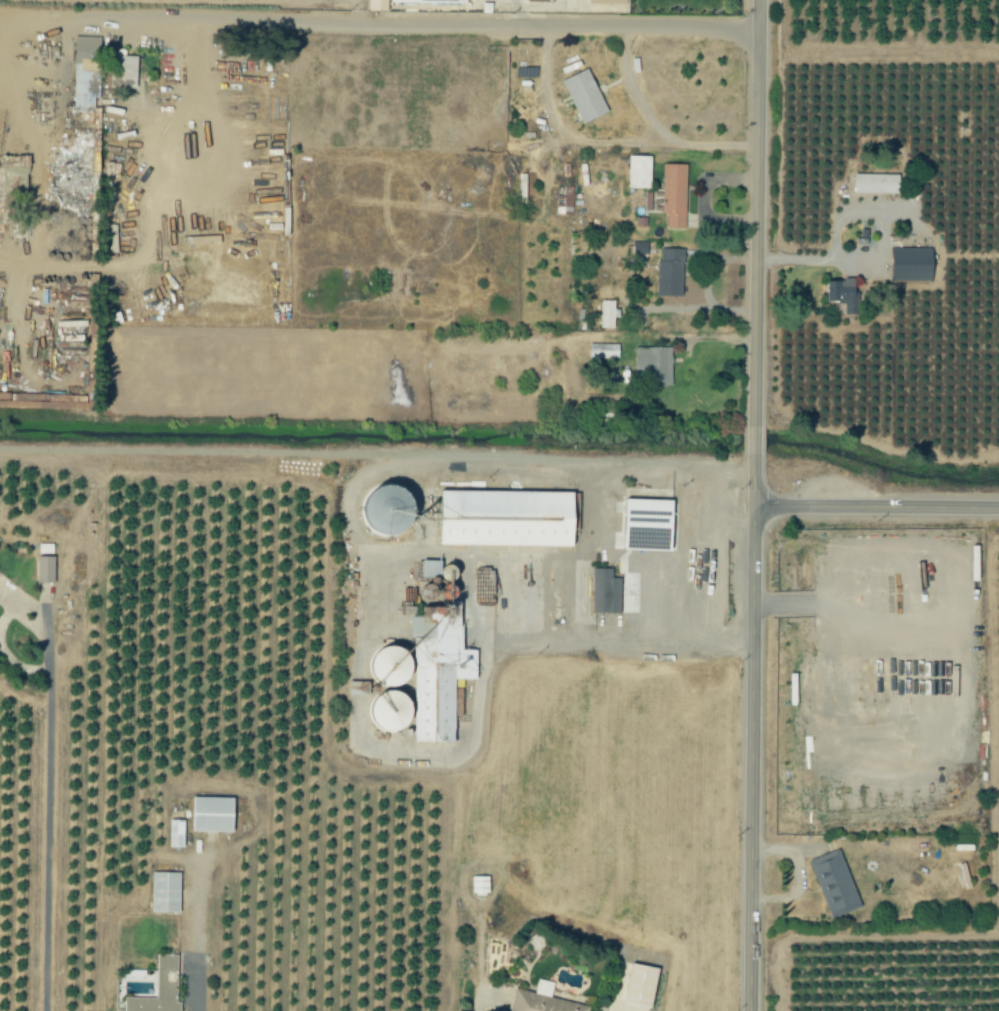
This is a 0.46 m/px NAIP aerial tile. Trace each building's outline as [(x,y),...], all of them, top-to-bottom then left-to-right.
[(388,11),(387,0),(369,0),(369,11),(388,11)] [(101,37),(75,37),(74,90),(80,91),(79,108),(94,108),(95,98),(100,98),(101,37)] [(137,89),(137,56),(126,56),(126,55),(115,54),(114,77),(111,77),(111,87),(122,87),(122,88),(137,89)] [(608,112),(588,68),(562,80),(582,124),(608,112)] [(651,189),(652,156),(629,156),(628,188),(651,189)] [(667,228),(686,229),(688,165),(664,164),(663,215),(667,215),(667,228)] [(899,175),(854,174),(854,193),(899,194),(899,175)] [(574,216),(575,187),(558,187),(557,215),(574,216)] [(684,249),(659,248),(658,297),(684,297),(684,249)] [(932,281),(932,249),(892,248),(891,281),(932,281)] [(826,280),(826,303),(845,302),(845,314),(858,314),(857,279),(826,280)] [(602,329),(615,329),(616,318),(618,318),(618,301),(602,301),(602,329)] [(590,358),(620,359),(620,345),(590,344),(590,358)] [(673,386),(672,347),(635,348),(636,380),(647,380),(648,387),(673,386)] [(369,482),(358,528),(404,539),(409,519),(410,519),(417,493),(369,482)] [(571,548),(572,494),(438,491),(437,546),(571,548)] [(623,551),(670,552),(671,501),(624,500),(623,551)] [(37,583),(54,583),(55,557),(38,557),(37,583)] [(613,569),(594,569),(593,613),(621,614),(621,579),(613,579),(613,569)] [(415,743),(455,742),(455,680),(477,680),(476,650),(461,651),(461,602),(439,602),(439,608),(420,608),(420,617),(414,617),(415,743)] [(371,687),(407,685),(405,648),(370,650),(371,687)] [(364,726),(401,734),(409,699),(372,691),(364,726)] [(191,833),(232,834),(233,799),(192,798),(191,833)] [(184,821),(169,821),(169,849),(184,849),(184,821)] [(862,908),(839,850),(809,862),(832,921),(862,908)] [(152,914),(180,915),(180,874),(152,873),(152,914)] [(157,955),(156,999),(125,998),(125,1010),(180,1010),(180,1004),(177,1004),(178,956),(157,955)] [(629,964),(620,1010),(650,1010),(657,970),(629,964)] [(551,998),(555,984),(539,980),(535,994),(517,990),(512,1010),(590,1010),(591,1008),(551,998)]
